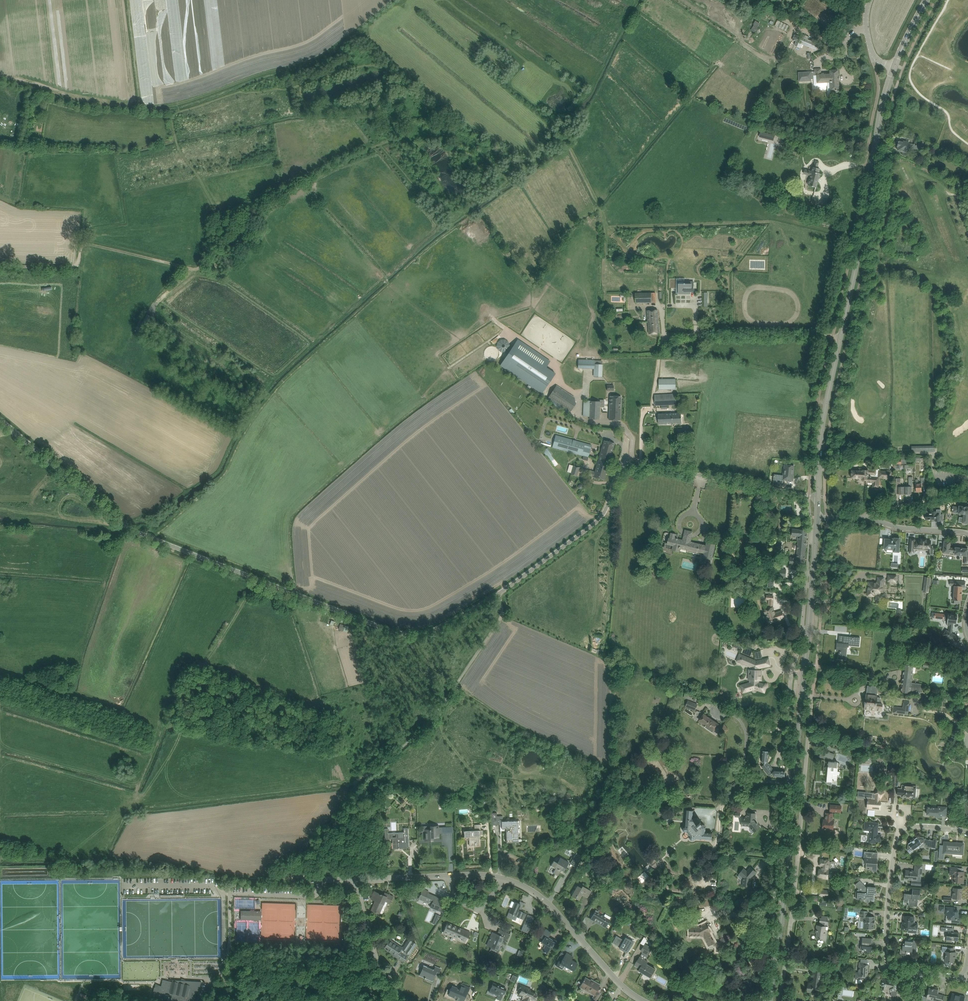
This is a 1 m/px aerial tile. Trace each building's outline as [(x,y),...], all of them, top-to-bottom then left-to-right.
[(755,32),(760,23),(756,21),(753,24),(754,25),(751,30),(755,32)] [(794,35),(792,40),(794,40),(794,41),(795,41),(796,41),(795,45),(801,47),(799,47),(801,42),(811,46),(810,48),(816,50),(819,44),(816,43),(817,40),(812,38),(811,40),(808,39),(809,37),(803,34),(802,37),(795,34),(794,35)] [(815,71),(798,72),(799,82),(812,81),(812,79),(814,79),(814,85),(815,87),(826,86),(827,85),(827,82),(832,82),(833,93),(839,92),(838,70),(831,70),(831,74),(821,75),(821,69),(815,69),(815,71)] [(922,146),(920,145),(921,143),(915,141),(914,145),(909,143),(903,141),(903,143),(900,142),(899,141),(898,143),(897,143),(897,145),(897,146),(897,147),(899,147),(898,150),(903,152),(902,155),(909,156),(912,148),(916,149),(919,149),(919,148),(922,149),(922,146)] [(809,180),(808,184),(809,184),(809,185),(817,188),(820,173),(819,173),(820,169),(818,168),(819,162),(815,161),(814,167),(813,167),(812,172),(810,171),(810,173),(809,172),(809,173),(809,175),(811,176),(810,180),(809,180)] [(680,292),(685,292),(685,293),(688,293),(688,294),(691,294),(691,292),(694,292),(694,282),(685,282),(685,284),(680,284),(680,292)] [(652,293),(635,293),(636,303),(652,303),(652,293)] [(647,310),(649,324),(649,334),(660,333),(658,309),(647,310)] [(147,314),(143,323),(147,325),(152,317),(147,314)] [(500,337),(494,347),(504,353),(510,343),(500,337)] [(500,365),(542,393),(555,373),(546,367),(550,362),(517,340),(500,365)] [(594,360),(578,359),(578,368),(594,368),(594,364),(594,360)] [(602,364),(594,364),(594,368),(594,376),(602,377),(602,364)] [(659,379),(659,389),(676,389),(676,379),(659,379)] [(557,385),(554,389),(548,397),(570,412),(576,402),(575,397),(557,385)] [(655,395),(655,405),(676,404),(676,394),(655,395)] [(621,396),(610,396),(609,420),(620,420),(621,396)] [(584,401),(584,404),(590,404),(589,416),(589,419),(599,419),(600,407),(600,401),(584,401)] [(658,414),(659,424),(682,423),(681,413),(671,413),(671,412),(669,412),(669,413),(658,414)] [(556,435),(552,447),(588,457),(591,449),(584,447),(585,443),(556,435)] [(605,475),(608,465),(614,443),(604,440),(598,461),(597,461),(596,464),(597,464),(595,472),(589,470),(588,475),(594,477),(604,480),(605,475)] [(548,448),(543,451),(548,457),(553,454),(548,448)] [(793,480),(794,466),(785,464),(785,469),(784,469),(783,479),(774,478),(773,485),(785,487),(785,480),(793,480)] [(571,473),(571,474),(577,476),(579,467),(573,465),(571,473)] [(873,474),(873,470),(863,470),(863,469),(859,469),(859,470),(853,470),(852,469),(852,470),(852,477),(851,477),(852,478),(852,477),(862,478),(862,480),(866,480),(867,480),(868,477),(870,477),(870,474),(873,474)] [(875,470),(873,470),(873,474),(870,474),(870,477),(868,477),(867,480),(866,480),(867,480),(867,482),(873,483),(873,487),(878,488),(879,477),(891,478),(891,476),(892,471),(887,470),(887,471),(879,471),(880,469),(876,469),(875,470)] [(913,486),(913,480),(912,477),(909,477),(909,486),(904,486),(905,494),(906,494),(908,494),(912,494),(912,487),(913,486)] [(952,510),(953,510),(953,512),(959,513),(964,514),(963,523),(964,523),(964,524),(967,524),(967,523),(967,507),(959,506),(959,507),(953,506),(953,509),(952,510)] [(930,513),(925,513),(925,515),(925,517),(925,518),(926,519),(929,519),(929,520),(931,520),(931,519),(932,519),(936,519),(936,521),(940,521),(940,513),(941,513),(941,509),(937,509),(937,511),(932,511),(932,513),(930,513)] [(805,565),(808,530),(793,529),(792,536),(799,536),(797,558),(790,557),(790,564),(805,565)] [(669,538),(668,543),(674,545),(673,549),(679,551),(684,552),(685,552),(686,552),(686,551),(687,551),(704,555),(704,557),(711,559),(715,545),(707,543),(707,546),(690,542),(691,538),(687,537),(684,536),(683,540),(678,539),(678,538),(677,538),(678,535),(671,533),(670,538),(669,538)] [(885,544),(885,548),(894,549),(894,551),(899,552),(900,538),(898,538),(895,538),(894,539),(890,539),(889,538),(888,539),(885,539),(885,544)] [(910,551),(910,553),(914,553),(914,547),(918,547),(918,549),(926,550),(926,548),(930,548),(931,541),(926,540),(926,539),(922,539),(921,540),(915,540),(915,539),(914,539),(911,538),(910,551)] [(949,553),(950,552),(955,552),(955,554),(965,555),(965,561),(964,561),(964,563),(967,563),(967,553),(967,549),(956,547),(956,548),(950,547),(951,541),(945,541),(943,553),(949,553)] [(778,569),(778,576),(785,577),(786,569),(778,569)] [(878,583),(872,582),(869,582),(868,595),(875,596),(875,595),(881,595),(881,592),(883,592),(884,578),(878,577),(878,583)] [(955,585),(954,600),(955,600),(954,603),(957,603),(960,603),(960,600),(961,600),(962,593),(962,587),(965,587),(966,582),(956,581),(956,583),(956,584),(956,585),(955,585)] [(767,595),(767,599),(769,599),(769,609),(765,610),(769,623),(784,618),(782,611),(774,613),(772,608),(773,596),(767,595)] [(953,628),(953,626),(954,626),(954,623),(957,623),(958,616),(935,613),(935,618),(948,619),(947,625),(950,625),(949,632),(951,633),(950,634),(949,634),(949,635),(948,637),(951,639),(957,642),(959,637),(952,633),(953,628)] [(837,645),(837,647),(837,650),(839,651),(839,653),(840,653),(840,656),(841,656),(841,658),(841,659),(842,659),(846,659),(847,648),(848,645),(849,645),(858,646),(858,644),(860,645),(860,637),(843,636),(843,642),(842,642),(839,641),(838,643),(840,643),(840,645),(837,645)] [(741,660),(740,662),(753,667),(752,675),(750,674),(749,680),(752,680),(752,681),(752,683),(742,686),(742,687),(743,691),(744,692),(755,688),(764,691),(765,687),(766,687),(767,687),(767,686),(767,685),(767,684),(766,684),(765,684),(764,685),(758,683),(758,680),(761,680),(761,675),(760,675),(760,670),(759,670),(759,667),(770,665),(768,659),(756,662),(746,657),(743,656),(742,658),(741,658),(741,659),(741,660)] [(901,689),(901,692),(910,693),(911,691),(922,692),(923,685),(911,684),(914,666),(904,664),(904,669),(901,689)] [(880,704),(880,699),(880,697),(877,697),(878,687),(868,685),(867,693),(867,695),(866,701),(865,701),(864,704),(865,705),(865,709),(866,709),(871,709),(873,709),(876,710),(880,710),(882,710),(883,704),(880,704)] [(688,701),(686,706),(695,710),(697,704),(688,701)] [(704,714),(699,720),(706,725),(710,727),(708,729),(713,732),(714,730),(717,726),(719,728),(723,733),(728,730),(724,724),(722,726),(718,724),(704,714)] [(772,771),(770,767),(767,764),(767,758),(768,758),(768,751),(763,751),(763,753),(762,753),(762,757),(762,761),(764,764),(762,766),(769,775),(772,773),(774,776),(778,776),(778,777),(782,777),(785,777),(785,772),(778,771),(772,771)] [(833,759),(835,754),(826,751),(825,756),(830,758),(829,761),(829,762),(828,764),(828,767),(827,767),(826,770),(828,770),(827,776),(827,781),(832,782),(832,780),(833,780),(833,781),(835,781),(835,780),(836,781),(837,774),(839,775),(840,772),(837,771),(838,767),(840,763),(838,763),(838,762),(836,762),(835,761),(833,761),(833,759)] [(914,798),(916,798),(916,787),(903,785),(903,787),(902,787),(902,789),(898,788),(898,795),(902,795),(902,797),(909,797),(909,798),(910,798),(910,799),(911,799),(912,799),(913,799),(913,798),(914,798)] [(864,794),(864,796),(864,798),(868,799),(868,800),(868,801),(867,808),(880,809),(881,801),(880,801),(881,797),(881,798),(885,793),(880,790),(878,788),(875,793),(864,792),(864,794)] [(947,807),(942,807),(938,806),(938,808),(928,807),(927,814),(935,815),(935,817),(938,817),(942,817),(942,816),(946,816),(947,807)] [(705,827),(702,822),(698,818),(693,818),(693,810),(687,810),(685,827),(684,827),(683,827),(683,828),(683,829),(683,830),(683,831),(684,831),(685,831),(687,831),(689,834),(690,836),(690,837),(690,838),(690,839),(691,839),(691,840),(692,840),(693,840),(694,840),(694,839),(695,839),(695,838),(701,838),(712,839),(712,833),(710,833),(709,832),(708,832),(707,832),(706,833),(705,832),(705,827)] [(822,822),(822,825),(823,826),(823,828),(833,829),(834,820),(832,820),(833,811),(830,811),(830,813),(826,813),(826,817),(826,820),(823,820),(823,822),(822,822)] [(750,826),(754,831),(753,832),(754,832),(760,827),(757,823),(758,823),(757,822),(757,823),(755,821),(754,820),(754,819),(755,819),(756,813),(747,812),(747,817),(742,817),(741,825),(750,826)] [(519,839),(518,820),(502,821),(502,828),(506,828),(507,839),(519,839)] [(878,835),(878,829),(878,823),(865,822),(865,830),(870,830),(869,842),(877,843),(877,841),(881,842),(881,835),(878,835)] [(479,843),(479,836),(480,836),(480,834),(483,834),(483,829),(481,829),(481,824),(474,824),(475,830),(464,830),(464,837),(469,837),(469,845),(476,845),(476,843),(479,843)] [(430,830),(425,830),(425,840),(433,840),(433,837),(439,837),(439,833),(446,833),(446,827),(439,827),(438,826),(431,827),(431,829),(430,829),(430,830)] [(404,828),(404,832),(399,832),(400,838),(392,838),(392,840),(393,849),(403,848),(403,846),(405,846),(405,848),(410,848),(409,839),(409,827),(404,828)] [(923,843),(924,839),(924,837),(919,837),(917,838),(917,837),(915,839),(914,838),(911,840),(912,841),(908,844),(909,844),(908,845),(907,850),(909,852),(913,850),(917,848),(918,848),(919,848),(920,847),(919,846),(923,843)] [(933,839),(933,840),(924,839),(923,843),(927,847),(933,848),(936,848),(937,839),(933,839)] [(940,845),(939,859),(944,859),(945,853),(963,854),(964,844),(958,843),(958,844),(955,843),(945,842),(944,846),(940,845)] [(866,862),(866,869),(872,869),(872,871),(875,871),(876,870),(877,870),(878,865),(877,865),(877,858),(878,852),(864,851),(864,858),(865,858),(865,862),(866,862)] [(576,853),(573,859),(578,862),(582,856),(576,853)] [(554,861),(551,865),(556,868),(553,873),(558,876),(562,869),(564,870),(569,862),(560,858),(557,863),(554,861)] [(819,869),(819,877),(822,877),(822,878),(827,879),(828,879),(828,878),(829,872),(829,870),(829,867),(830,867),(830,868),(836,868),(836,861),(834,861),(832,861),(832,862),(830,862),(830,864),(829,865),(830,860),(826,860),(821,859),(820,866),(822,866),(822,869),(819,869)] [(922,874),(923,865),(916,865),(915,871),(906,871),(905,879),(913,880),(913,881),(912,881),(912,885),(924,886),(924,885),(923,885),(924,881),(917,881),(917,880),(918,874),(922,874)] [(756,872),(752,869),(751,867),(747,871),(744,868),(739,874),(743,878),(743,886),(750,886),(750,883),(751,883),(751,882),(751,878),(756,872)] [(953,882),(963,883),(963,879),(963,878),(963,876),(964,876),(964,872),(957,871),(958,868),(950,867),(950,874),(953,874),(953,882)] [(876,892),(876,887),(868,887),(866,887),(860,880),(855,885),(860,890),(860,892),(858,892),(857,899),(860,899),(862,899),(865,899),(865,900),(865,901),(866,901),(866,902),(867,902),(868,902),(869,902),(870,902),(870,901),(871,900),(874,900),(874,895),(875,895),(876,895),(876,894),(877,894),(877,893),(877,892),(876,892)] [(587,898),(591,891),(582,886),(581,888),(578,885),(572,896),(579,900),(582,895),(587,898)] [(961,899),(962,894),(963,889),(954,888),(953,898),(961,899)] [(423,889),(419,898),(432,904),(431,905),(431,907),(430,907),(431,907),(433,908),(444,913),(446,908),(439,906),(442,899),(435,896),(435,897),(428,894),(429,892),(423,889)] [(904,893),(904,902),(909,903),(908,905),(914,906),(917,903),(918,899),(920,899),(921,890),(920,890),(920,891),(918,890),(913,890),(912,894),(904,893)] [(385,900),(390,903),(393,896),(387,894),(386,896),(374,891),(371,899),(375,901),(371,910),(379,913),(385,900)] [(510,908),(507,916),(513,919),(514,915),(524,919),(526,913),(521,911),(524,903),(520,901),(519,903),(516,902),(513,909),(510,908)] [(864,911),(864,908),(854,907),(854,912),(859,912),(859,914),(861,915),(860,928),(869,928),(869,929),(872,930),(872,929),(874,929),(875,917),(870,917),(870,916),(867,915),(868,911),(864,911)] [(960,923),(961,915),(958,914),(958,911),(955,911),(955,908),(947,907),(946,919),(952,919),(952,922),(960,923)] [(606,927),(610,920),(598,913),(599,911),(596,910),(590,918),(590,919),(595,921),(595,920),(605,926),(604,926),(606,927)] [(256,913),(257,913),(257,911),(241,911),(240,911),(240,914),(241,914),(241,919),(256,919),(256,913)] [(904,916),(904,920),(903,924),(902,924),(902,929),(908,930),(909,928),(918,929),(918,924),(914,924),(914,917),(904,916)] [(828,924),(828,919),(820,918),(820,922),(821,922),(820,925),(817,925),(816,933),(817,933),(816,938),(826,939),(827,930),(826,930),(827,926),(826,926),(826,923),(828,924)] [(525,921),(521,930),(528,933),(532,923),(525,921)] [(446,927),(444,933),(458,939),(466,943),(470,932),(462,929),(448,923),(446,926),(445,927),(446,927)] [(707,923),(700,927),(690,926),(690,935),(704,936),(709,945),(715,942),(713,940),(714,940),(714,938),(713,939),(709,932),(711,931),(707,923)] [(947,935),(946,941),(952,942),(952,940),(958,941),(959,933),(952,932),(952,928),(941,927),(941,931),(948,932),(948,935),(947,935)] [(487,945),(497,950),(502,939),(506,941),(509,933),(499,929),(500,929),(499,932),(498,932),(498,934),(492,932),(490,938),(487,945)] [(553,947),(554,947),(556,944),(555,943),(555,942),(553,941),(553,940),(553,939),(552,939),(549,937),(551,932),(546,929),(544,931),(545,932),(541,937),(543,939),(541,942),(546,945),(542,951),(544,951),(544,952),(545,953),(545,952),(547,953),(550,949),(551,948),(552,948),(553,947)] [(616,936),(612,943),(620,947),(619,948),(627,953),(627,952),(633,941),(626,937),(624,940),(616,936)] [(867,952),(872,952),(872,946),(871,946),(871,943),(872,943),(873,938),(863,938),(862,945),(861,945),(860,950),(868,950),(867,952)] [(403,947),(390,939),(384,948),(396,955),(395,957),(403,962),(407,956),(406,955),(407,953),(410,955),(417,944),(408,939),(403,947)] [(917,941),(905,940),(905,946),(903,945),(903,949),(901,949),(900,955),(906,955),(906,952),(907,952),(907,951),(910,951),(917,951),(917,941)] [(641,951),(643,952),(648,955),(653,948),(645,943),(641,951)] [(943,947),(942,951),(946,952),(945,962),(946,962),(945,965),(951,965),(951,962),(954,962),(954,956),(956,956),(956,952),(953,952),(954,948),(943,947)] [(567,953),(562,961),(560,959),(556,966),(562,969),(564,965),(573,970),(572,970),(573,970),(577,963),(570,959),(571,956),(567,953)] [(656,969),(647,964),(648,962),(646,960),(640,957),(635,965),(640,968),(639,970),(642,973),(647,975),(651,977),(656,969)] [(199,960),(199,973),(211,974),(211,961),(199,960)] [(164,969),(188,971),(188,963),(165,962),(164,969)] [(868,974),(867,974),(867,972),(868,972),(869,965),(864,965),(864,963),(860,962),(859,973),(856,972),(856,979),(867,980),(867,974),(868,974)] [(424,966),(423,968),(420,975),(425,977),(425,978),(425,979),(426,978),(432,980),(435,973),(438,974),(441,968),(435,966),(434,970),(424,966)] [(818,993),(819,989),(821,972),(820,972),(815,971),(813,983),(809,983),(807,990),(810,991),(810,992),(818,993)] [(595,1000),(600,993),(596,991),(600,984),(594,981),(594,982),(585,977),(584,979),(583,980),(584,981),(580,987),(582,988),(582,987),(588,990),(587,991),(594,995),(594,994),(594,995),(592,999),(595,1000)] [(882,986),(885,986),(884,990),(889,992),(890,989),(892,990),(891,992),(891,995),(894,996),(893,1000),(894,1000),(895,1000),(896,997),(898,991),(896,991),(899,981),(892,980),(892,981),(883,979),(882,986)] [(159,998),(174,1000),(195,1000),(194,1000),(197,997),(196,996),(196,993),(199,993),(200,987),(202,982),(173,980),(172,982),(163,980),(161,986),(156,986),(155,987),(153,996),(159,998)] [(500,1000),(504,991),(505,992),(506,988),(493,983),(489,992),(490,992),(498,995),(496,998),(500,1000)] [(463,1000),(466,994),(466,993),(467,993),(468,991),(470,988),(461,984),(459,989),(452,986),(449,994),(456,997),(455,999),(460,1000),(460,999),(463,1000)] [(534,993),(534,991),(530,989),(530,988),(521,985),(519,989),(521,990),(519,995),(523,997),(522,999),(524,1000),(523,1000),(530,1000),(532,998),(534,999),(536,994),(534,993)] [(926,1000),(942,1000),(943,995),(937,994),(938,990),(935,989),(929,988),(927,996),(926,1000)]
